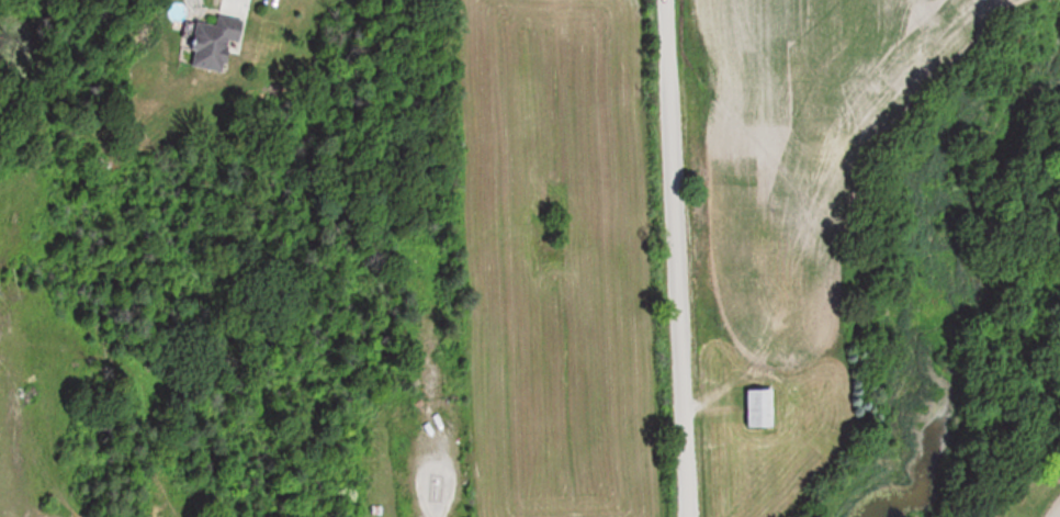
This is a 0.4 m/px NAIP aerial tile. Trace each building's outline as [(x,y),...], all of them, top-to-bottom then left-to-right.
[(240,19),(219,17),(218,24),(197,22),(191,67),(234,72),(240,19)] [(776,427),(776,388),(751,388),(751,427),(776,427)]
